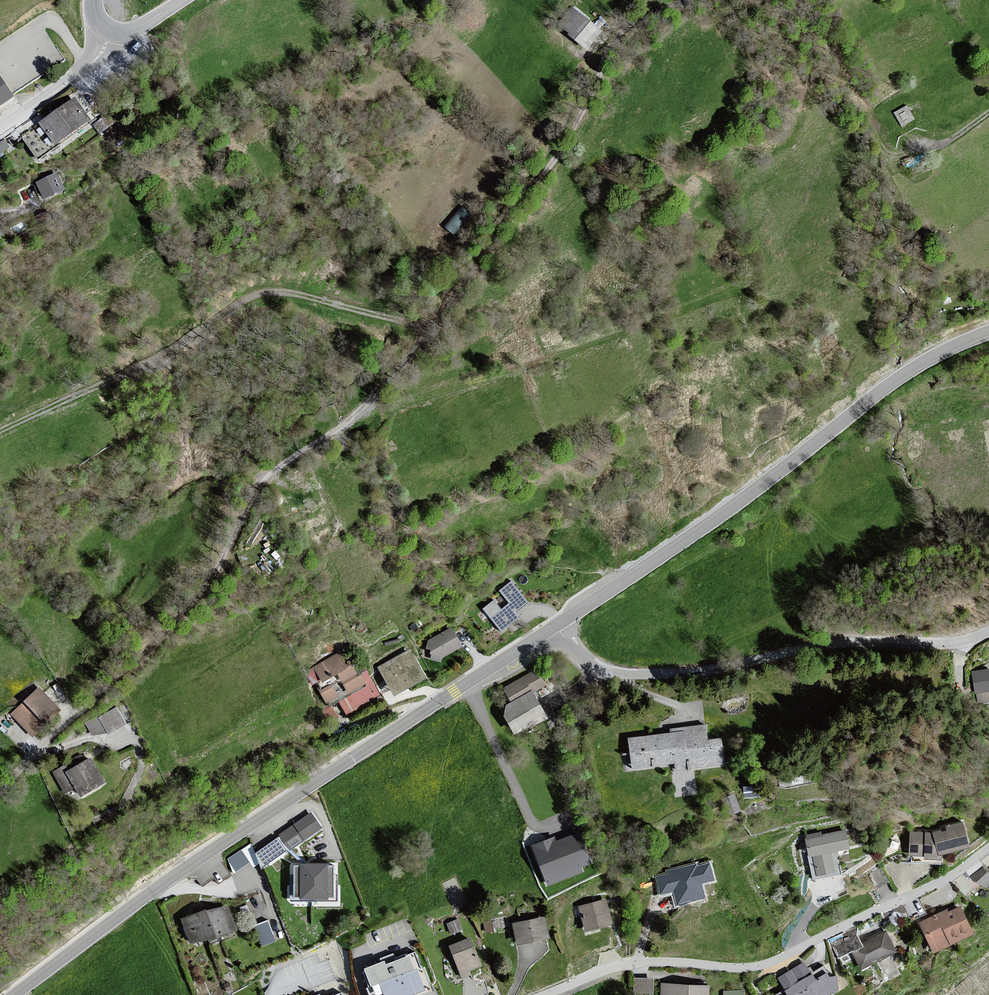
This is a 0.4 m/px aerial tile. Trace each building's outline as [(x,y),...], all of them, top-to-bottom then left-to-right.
[(603,32),(572,8),(556,28),(587,52),(603,32)] [(15,98),(0,77),(0,109),(15,98)] [(94,126),(75,101),(39,127),(57,151),(94,126)] [(909,107),(895,114),(903,129),(917,121),(909,107)] [(59,175),(37,186),(46,205),(68,194),(59,175)] [(454,232),(472,213),(463,204),(444,223),(454,232)] [(510,604),(492,618),(502,631),(522,616),(518,611),(528,603),(511,582),(500,591),(510,604)] [(453,628),(428,640),(426,648),(432,651),(430,661),(441,663),(441,660),(464,648),(464,646),(453,628)] [(425,678),(410,651),(379,667),(394,695),(425,678)] [(345,663),(340,654),(307,672),(313,684),(316,682),(329,705),(339,700),(346,712),(378,694),(361,663),(351,668),(348,662),(345,663)] [(502,690),(511,703),(531,691),(535,696),(547,688),(536,670),(502,690)] [(973,672),(976,693),(978,693),(979,702),(988,701),(988,670),(973,672)] [(40,688),(11,715),(32,738),(62,710),(40,688)] [(511,703),(505,707),(505,718),(509,723),(516,736),(549,720),(542,704),(535,696),(531,691),(511,703)] [(84,723),(92,736),(106,735),(126,725),(116,708),(98,719),(84,723)] [(706,727),(627,737),(631,770),(674,764),(677,770),(725,764),(722,738),(708,740),(706,727)] [(68,765),(84,757),(81,752),(66,761),(68,765)] [(92,757),(57,777),(72,802),(107,782),(92,757)] [(725,795),(730,810),(740,807),(736,792),(725,795)] [(310,815),(279,836),(290,852),(321,830),(310,815)] [(942,834),(941,831),(933,833),(911,832),(910,855),(925,856),(925,859),(941,859),(942,854),(969,847),(962,823),(948,827),(949,832),(942,834)] [(845,831),(805,839),(814,879),(841,873),(836,850),(848,848),(845,831)] [(589,862),(578,836),(557,845),(554,838),(534,847),(549,884),(580,871),(578,867),(589,862)] [(711,860),(658,876),(663,895),(674,892),(678,905),(706,897),(703,884),(717,880),(711,860)] [(335,864),(288,866),(290,902),(337,900),(335,864)] [(988,886),(988,871),(985,867),(973,878),(976,882),(988,886)] [(604,901),(579,908),(586,933),(611,926),(604,901)] [(205,910),(180,921),(190,946),(238,932),(227,906),(205,910)] [(971,934),(960,908),(948,914),(946,911),(921,923),(934,951),(971,934)] [(546,917),(513,923),(518,945),(550,939),(546,917)] [(255,922),(262,943),(276,939),(268,918),(255,922)] [(853,929),(830,940),(839,958),(853,951),(862,969),(895,952),(885,932),(861,944),(853,929)] [(471,939),(449,947),(460,977),(482,969),(471,939)] [(414,954),(366,973),(375,994),(412,994),(428,989),(414,954)] [(836,976),(830,977),(824,967),(811,975),(804,964),(779,979),(786,990),(777,994),(829,994),(838,991),(836,976)] [(634,974),(634,989),(653,990),(654,975),(634,974)] [(661,984),(661,994),(713,994),(713,985),(661,984)]
